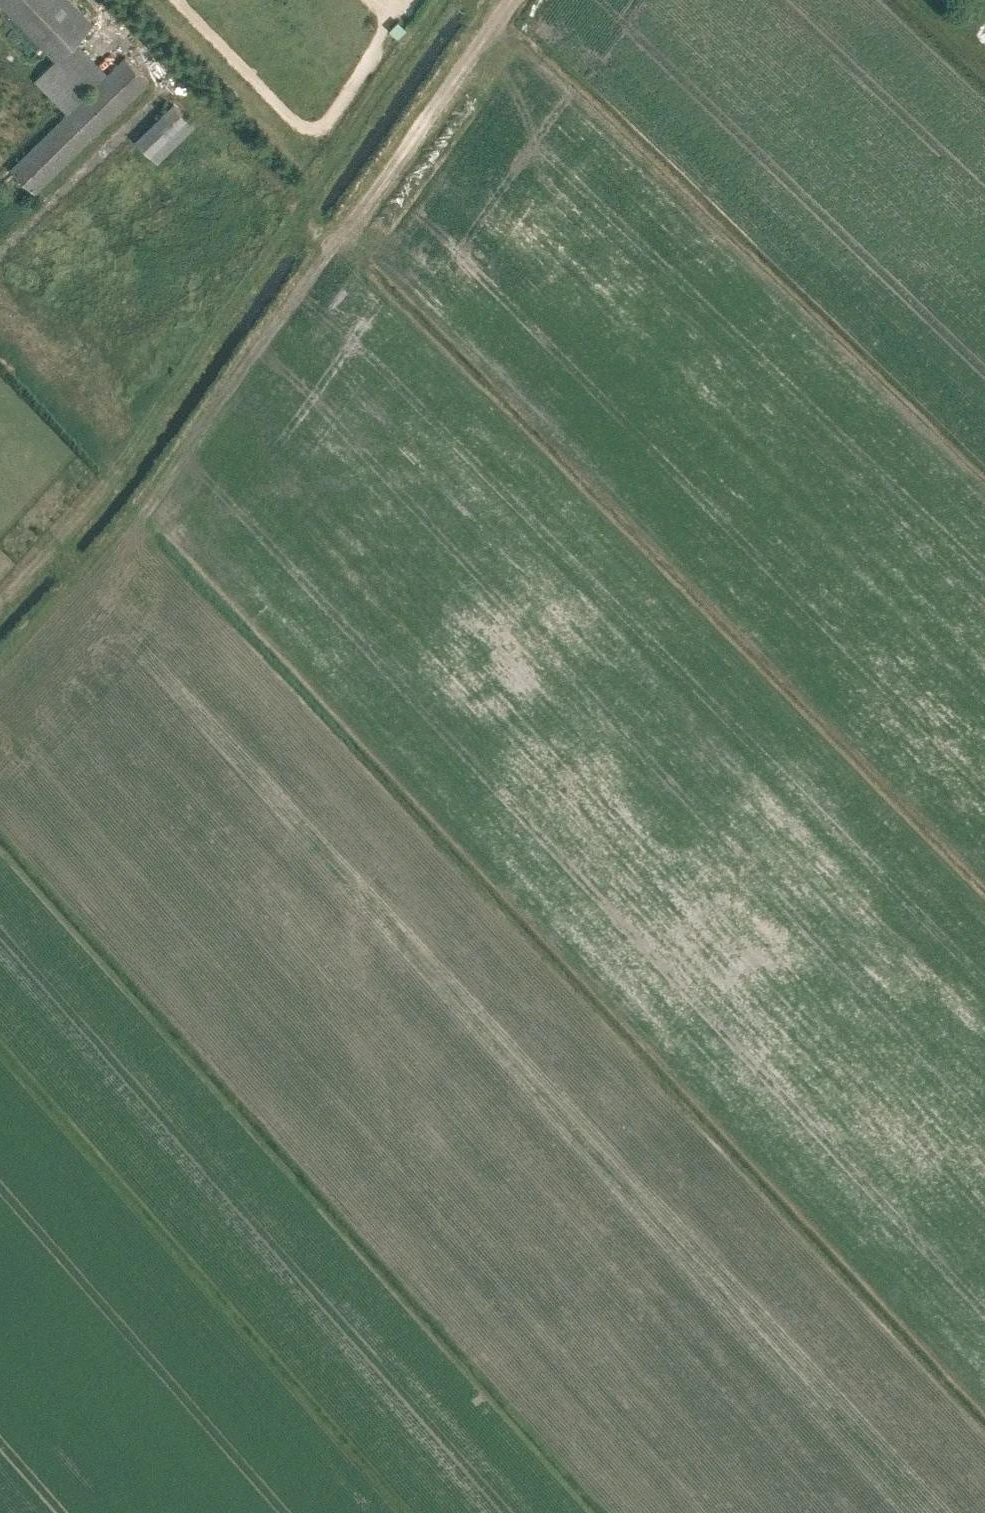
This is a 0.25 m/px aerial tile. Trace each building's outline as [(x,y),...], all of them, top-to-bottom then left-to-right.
[(76,40),(94,23),(72,0),(0,0),(0,2),(55,59),(35,79),(68,112),(11,168),(35,192),(149,80),(125,56),(108,73),(76,40)] [(975,35),(984,44),(984,23),(975,35)] [(157,161),(194,124),(172,102),(135,139),(157,161)]
